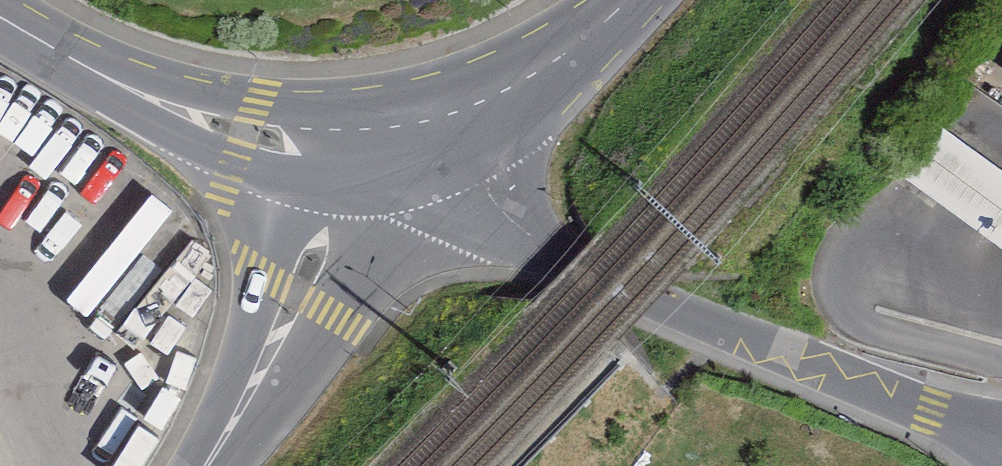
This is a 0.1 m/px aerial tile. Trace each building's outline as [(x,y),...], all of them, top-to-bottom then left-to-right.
[(937,130),(896,183),(1001,261),(1001,178),(937,130)]
